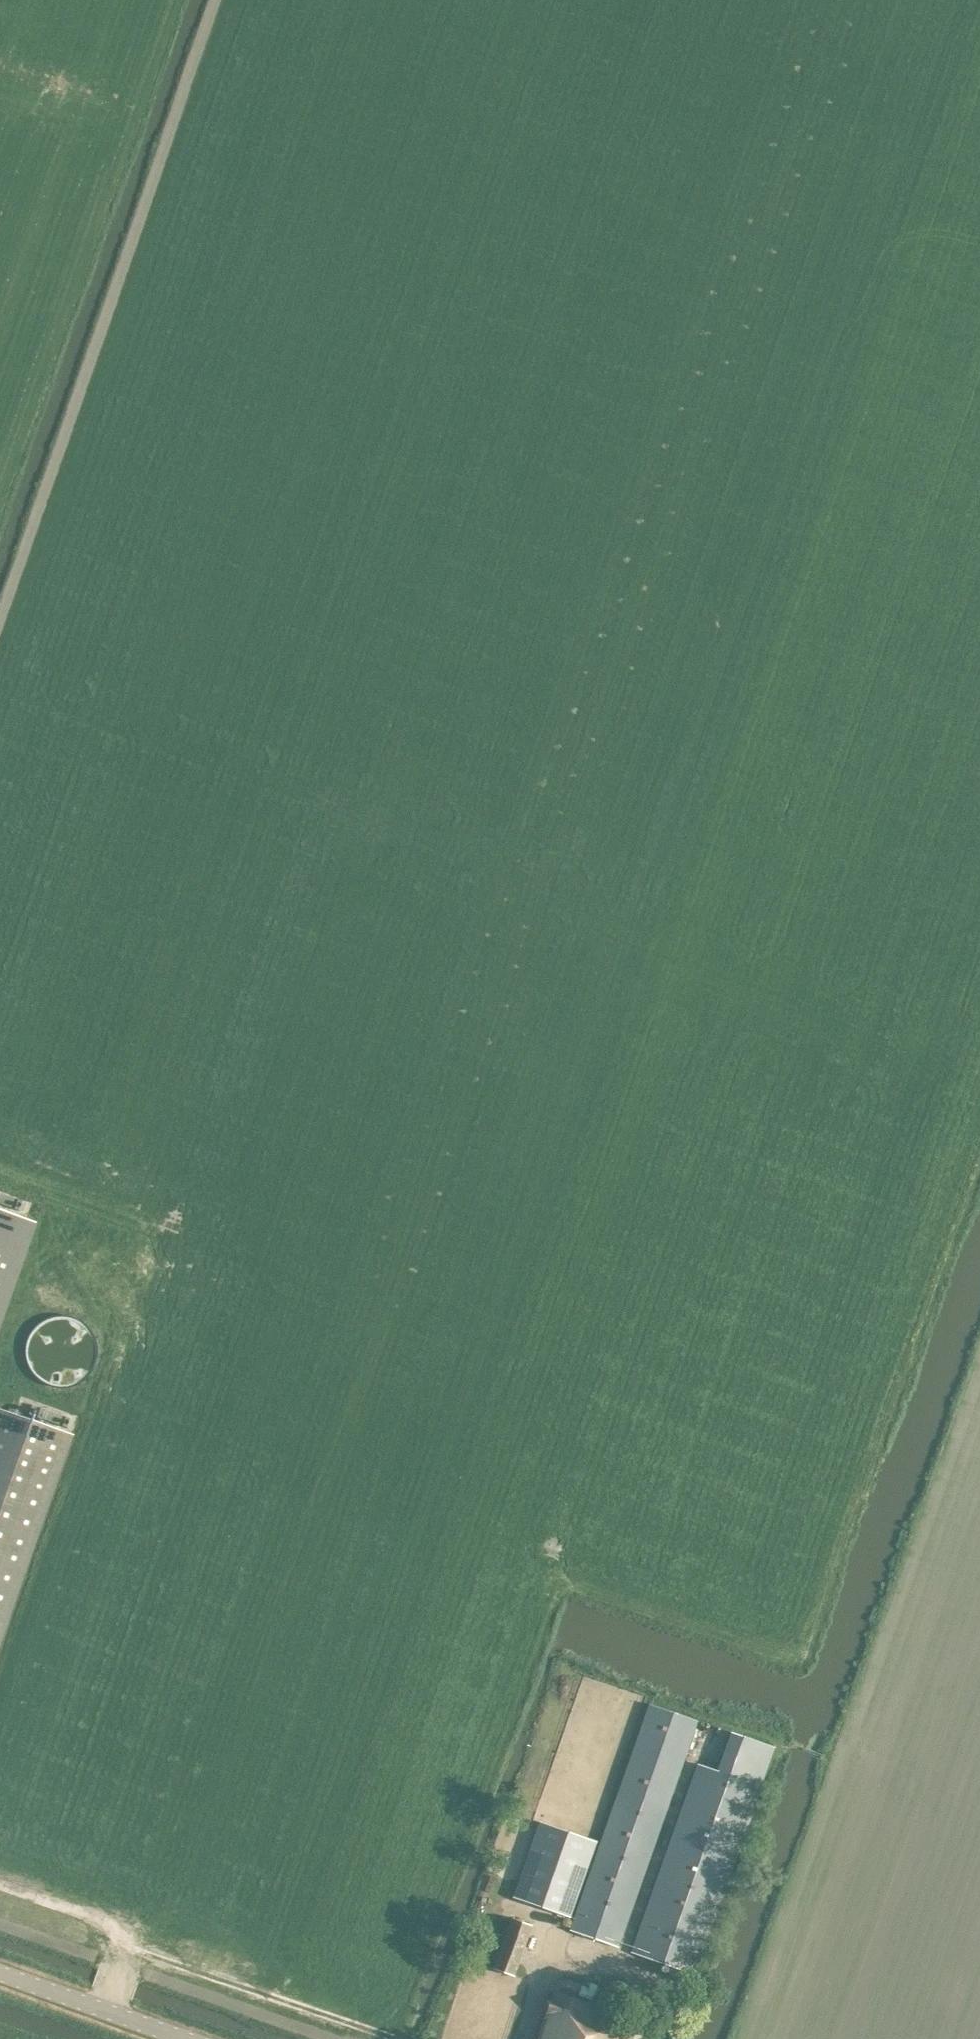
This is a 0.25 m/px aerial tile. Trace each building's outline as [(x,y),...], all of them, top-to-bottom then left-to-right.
[(36,1211),(0,1198),(0,1316),(36,1211)] [(72,1432),(49,1424),(53,1410),(18,1398),(13,1411),(0,1407),(0,1639),(72,1432)] [(570,1927),(618,1945),(697,1718),(650,1702),(570,1927)] [(631,1950),(695,1972),(773,1744),(730,1730),(717,1769),(697,1762),(631,1950)] [(513,1895),(570,1915),(596,1839),(539,1820),(513,1895)] [(494,1966),(513,1973),(531,1923),(511,1915),(494,1966)] [(638,2018),(606,2006),(552,1989),(537,2038),(630,2038),(638,2018)]
